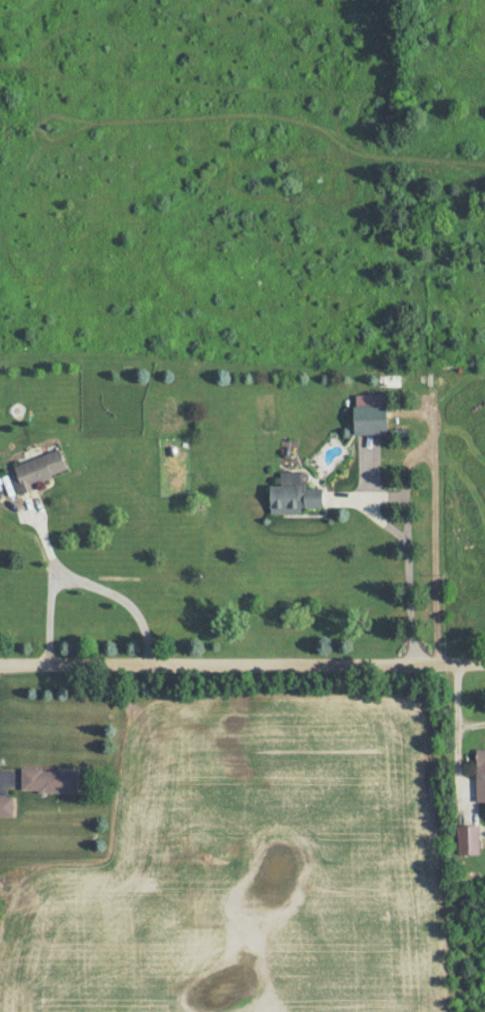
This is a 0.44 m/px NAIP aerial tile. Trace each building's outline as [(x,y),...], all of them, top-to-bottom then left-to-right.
[(388,397),(356,396),(355,434),(387,435),(388,397)] [(17,492),(69,474),(61,450),(13,466),(16,475),(12,477),(17,492)] [(271,485),(271,512),(325,512),(325,488),(303,488),(303,473),(281,473),(281,485),(271,485)] [(476,749),(476,802),(484,802),(484,749),(476,749)] [(77,770),(22,770),(22,793),(77,793),(77,770)] [(0,796),(0,817),(14,817),(14,796),(0,796)] [(479,837),(479,826),(458,826),(458,855),(484,855),(484,837),(479,837)]
